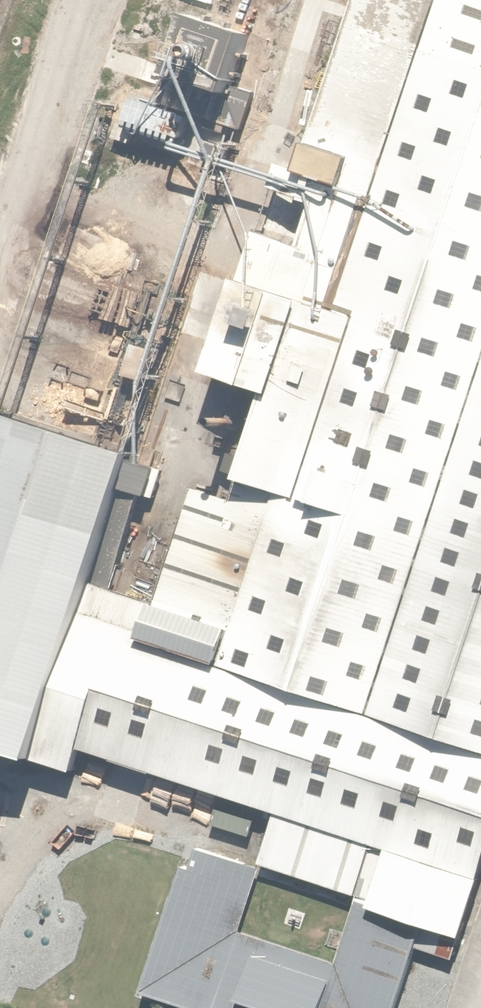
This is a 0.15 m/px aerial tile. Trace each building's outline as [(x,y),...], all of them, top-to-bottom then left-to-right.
[(150,611),(402,696),(480,723),(480,0),(357,0),(233,366),(274,380),(240,480),(199,466),(150,611)] [(162,5),(209,19),(215,0),(164,0),(162,5)] [(139,300),(113,291),(101,325),(128,334),(139,300)] [(159,356),(126,344),(116,373),(148,385),(159,356)] [(213,401),(171,388),(157,434),(199,447),(213,401)] [(25,409),(0,484),(0,754),(58,773),(166,457),(25,409)] [(402,696),(150,611),(108,735),(276,791),(360,820),(402,696)] [(479,868),(480,862),(480,796),(390,765),(367,830),(479,868)] [(341,875),(360,820),(276,791),(257,846),(341,875)] [(479,868),(375,833),(360,877),(464,912),(479,868)] [(181,859),(136,994),(179,1007),(397,1007),(420,940),(346,914),(326,972),(232,940),(252,883),(181,859)]
